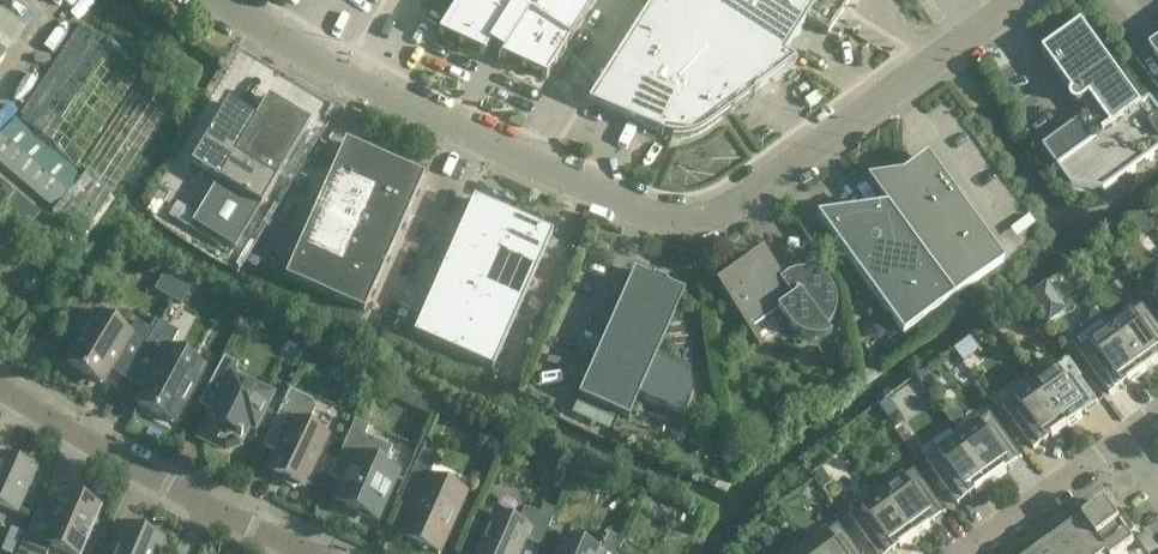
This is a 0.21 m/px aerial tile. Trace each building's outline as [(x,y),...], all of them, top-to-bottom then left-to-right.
[(596,0),(459,0),(437,34),(483,55),(490,44),(502,55),(500,58),(545,79),(557,61),(596,0)] [(658,134),(662,136),(666,137),(670,137),(675,138),(679,138),(683,137),(687,137),(691,136),(696,134),(699,133),(703,131),(707,128),(754,94),(753,93),(795,62),(783,54),(805,21),(827,35),(849,0),(653,0),(587,103),(658,133),(658,134)] [(87,238),(175,105),(154,92),(162,80),(78,23),(19,112),(23,115),(20,119),(16,115),(0,134),(0,167),(52,212),(62,220),(87,238)] [(1157,151),(1157,109),(1150,98),(1141,105),(1082,23),(1043,51),(1087,113),(1042,146),(1057,166),(1056,166),(1071,186),(1103,191),(1157,151)] [(1149,48),(1157,60),(1157,41),(1149,48)] [(190,165),(217,182),(192,223),(235,249),(280,173),(310,123),(267,97),(254,120),(227,104),(190,165)] [(329,177),(369,195),(384,160),(344,143),(329,177)] [(926,156),(902,173),(901,174),(866,179),(885,206),(952,299),(1002,262),(926,156)] [(423,177),(384,160),(369,195),(408,212),(423,177)] [(354,228),(369,195),(329,177),(314,210),(354,228)] [(17,239),(38,214),(0,182),(0,224),(17,239)] [(393,245),(408,212),(369,195),(354,228),(393,245)] [(497,251),(512,217),(473,199),(458,234),(497,251)] [(952,299),(885,206),(851,211),(843,199),(820,215),(815,216),(902,335),(952,299)] [(300,244),(339,261),(354,228),(314,210),(300,244)] [(497,251),(536,269),(552,234),(512,217),(497,251)] [(379,279),(393,245),(354,228),(339,261),(379,279)] [(443,267),(482,285),(497,251),(458,234),(443,267)] [(324,296),(339,261),(300,244),(284,278),(324,296)] [(482,285),(522,302),(536,269),(497,251),(482,285)] [(835,299),(834,296),(833,293),(832,291),(831,288),(829,286),(828,283),(826,281),(823,279),(821,277),(819,276),(816,274),(813,273),(811,272),(808,272),(801,271),(794,272),(786,275),(779,280),(761,255),(719,285),(751,328),(777,310),(789,327),(793,331),(796,334),(800,335),(804,337),(809,339),(817,339),(822,338),(830,335),(825,329),(829,325),(831,320),(833,316),(835,311),(835,305),(835,299)] [(324,296),(363,313),(379,279),(339,261),(324,296)] [(467,318),(482,285),(443,267),(428,301),(467,318)] [(165,268),(154,287),(182,302),(192,282),(165,268)] [(682,418),(692,396),(689,371),(656,356),(684,293),(633,270),(577,397),(628,419),(637,398),(682,418)] [(1062,308),(1044,282),(1028,293),(1047,319),(1062,308)] [(467,318),(507,336),(522,302),(482,285),(467,318)] [(452,353),(467,318),(428,301),(413,335),(452,353)] [(1143,304),(1110,327),(1143,373),(1157,362),(1156,359),(1157,358),(1157,325),(1143,304)] [(127,374),(154,331),(136,321),(129,333),(97,314),(67,363),(100,383),(111,364),(127,374)] [(1143,373),(1110,327),(1101,314),(1069,337),(1109,393),(1127,381),(1128,383),(1143,373)] [(467,318),(452,353),(491,370),(507,336),(467,318)] [(159,322),(154,332),(154,331),(127,374),(148,386),(138,404),(172,422),(202,366),(170,349),(173,342),(178,333),(159,322)] [(238,445),(248,425),(257,422),(268,401),(264,391),(238,378),(235,369),(238,364),(223,357),(198,405),(212,413),(202,434),(211,439),(213,443),(225,449),(238,445)] [(1067,359),(1034,382),(1067,427),(1082,417),(1080,414),(1098,402),(1067,359)] [(1051,436),(1052,438),(1067,427),(1034,382),(1002,405),(1033,448),(1051,436)] [(906,383),(891,395),(906,413),(921,401),(906,383)] [(269,471),(284,478),(286,484),(293,487),(299,485),(301,486),(325,435),(307,426),(315,410),(312,400),(289,390),(262,446),(278,453),(269,471)] [(427,395),(422,407),(437,414),(442,402),(427,395)] [(1022,457),(990,414),(958,437),(991,482),(1006,472),(1004,469),(1022,457)] [(354,421),(329,478),(340,483),(338,487),(346,491),(341,504),(375,520),(396,473),(383,467),(392,448),(364,436),(368,427),(354,421)] [(975,491),(976,493),(991,482),(958,437),(926,460),(957,503),(975,491)] [(438,457),(421,450),(404,489),(418,495),(402,532),(441,549),(466,492),(429,476),(438,457)] [(38,469),(0,453),(0,507),(17,515),(38,469)] [(946,512),(915,469),(882,492),(915,537),(930,527),(928,524),(946,512)] [(100,507),(65,492),(55,516),(37,509),(18,553),(47,553),(50,547),(67,553),(80,553),(100,507)] [(900,548),(915,537),(882,492),(850,515),(878,553),(887,553),(899,546),(900,548)] [(1084,519),(1109,553),(1107,553),(1117,553),(1134,542),(1128,534),(1133,530),(1126,519),(1120,523),(1106,503),(1084,519)] [(539,513),(524,507),(517,523),(494,512),(476,553),(518,553),(525,538),(541,545),(556,510),(543,505),(539,513)] [(1063,534),(1077,553),(1107,553),(1109,553),(1084,519),(1063,534)] [(163,540),(125,523),(112,551),(99,546),(96,553),(157,553),(163,540)] [(838,524),(806,547),(811,553),(860,553),(838,524)] [(624,540),(605,532),(597,550),(563,535),(554,553),(618,553),(624,540)] [(1063,534),(1042,549),(1045,553),(1077,553),(1063,534)]
